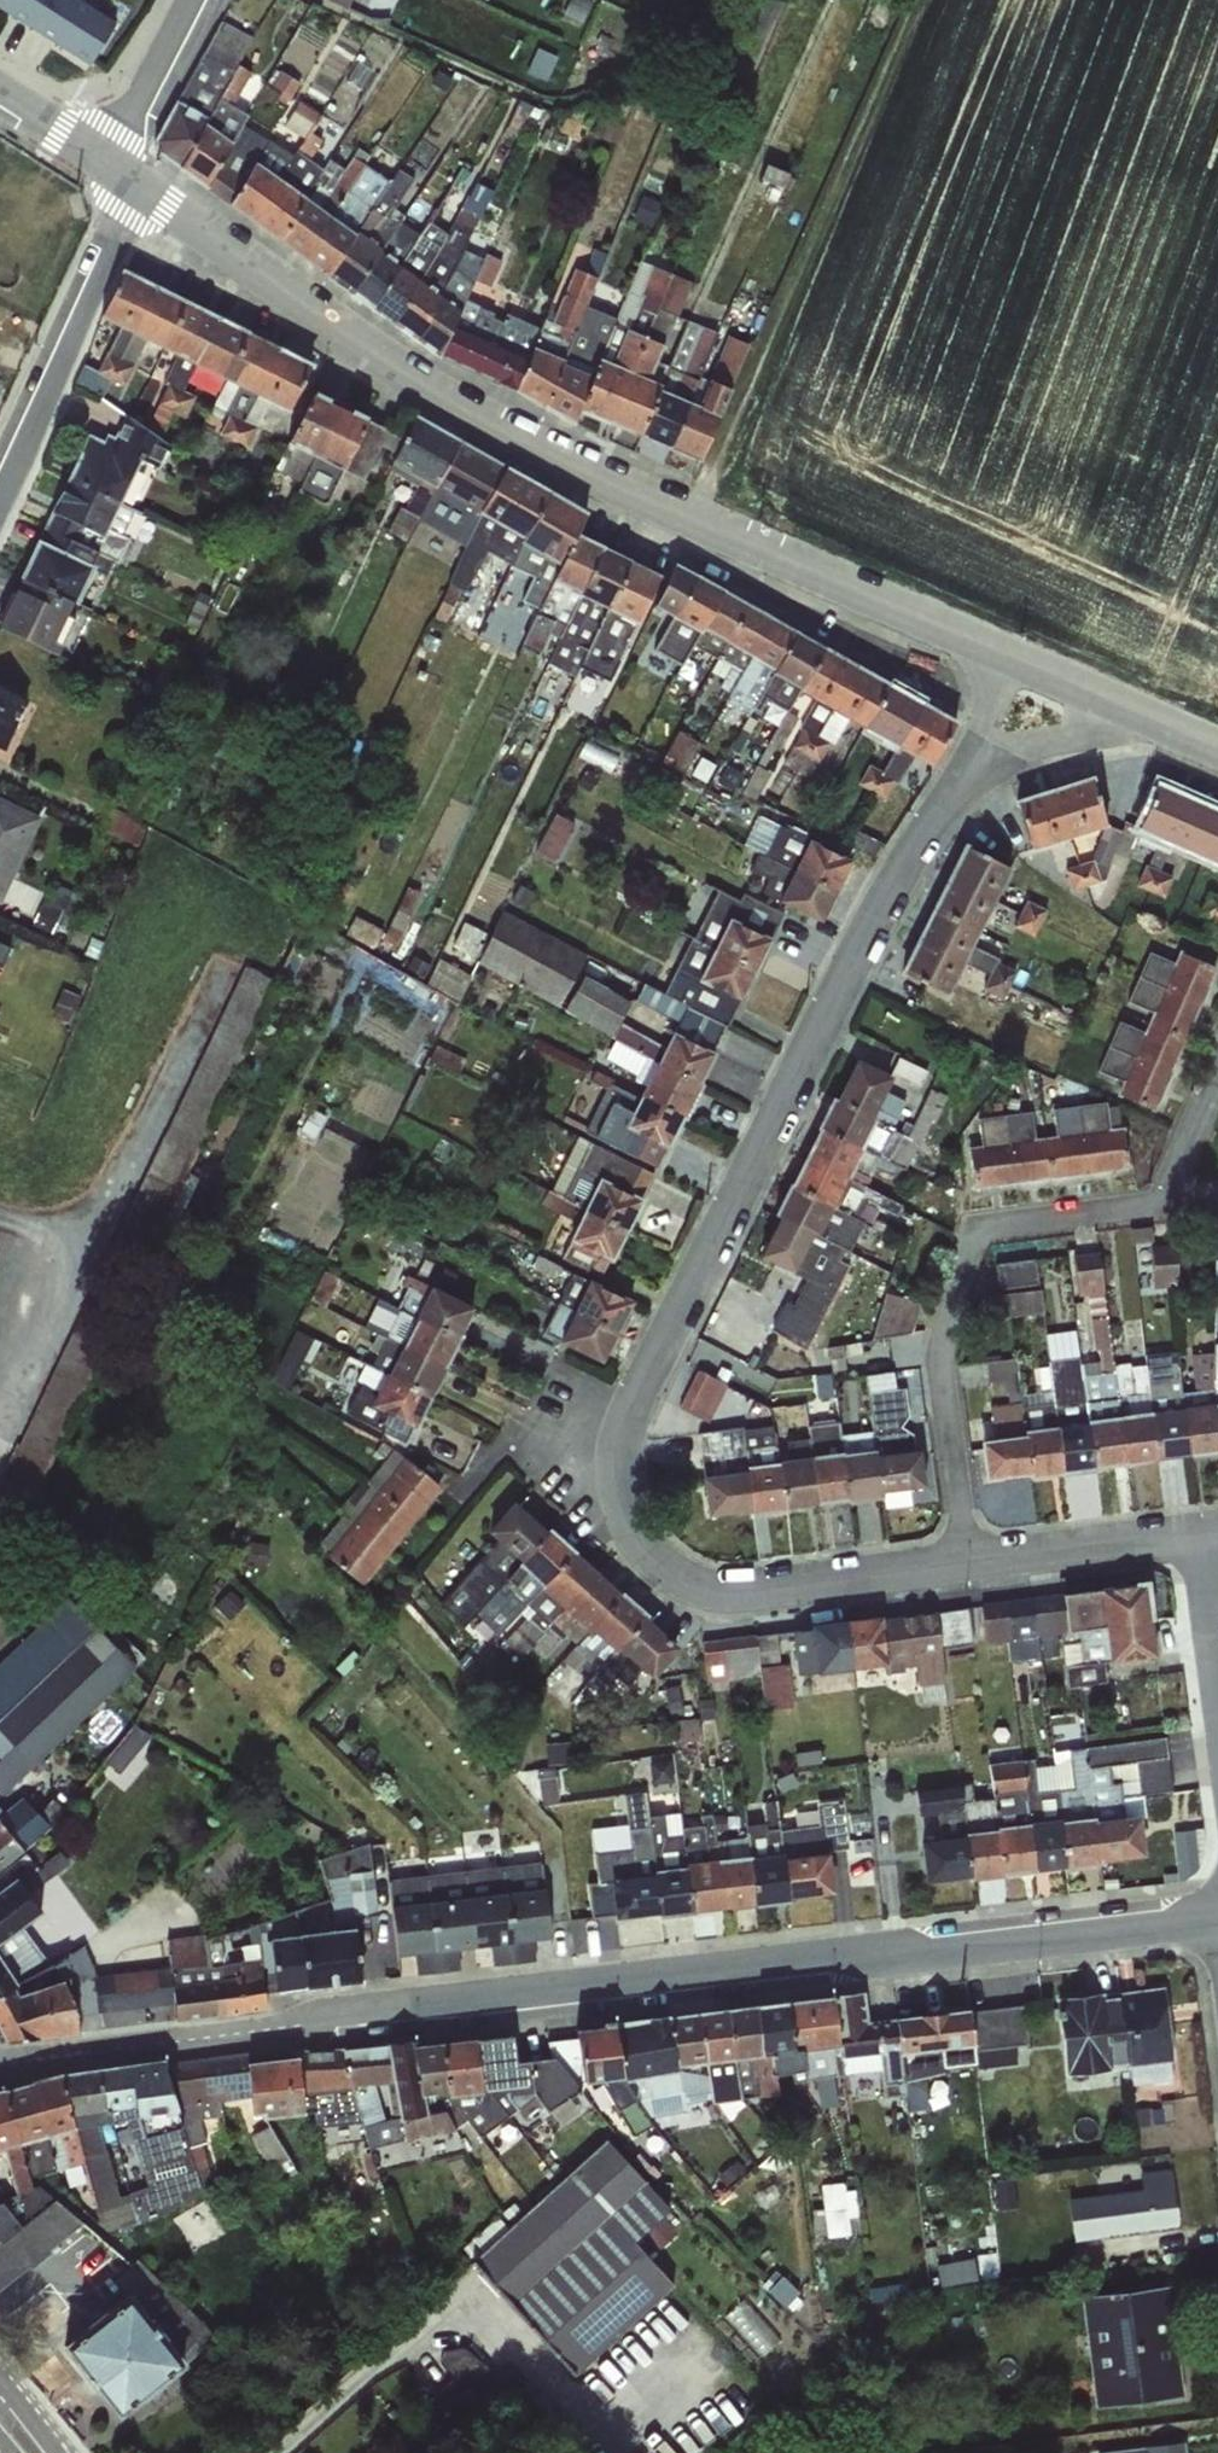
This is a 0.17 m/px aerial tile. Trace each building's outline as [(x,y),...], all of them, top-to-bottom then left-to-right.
[(110,61),(134,13),(106,0),(0,0),(0,8),(110,61)] [(349,0),(323,0),(345,10),(349,0)] [(157,152),(180,169),(239,65),(252,37),(220,21),(154,140),(157,152)] [(251,72),(239,65),(180,169),(205,187),(245,125),(247,115),(233,106),(251,72)] [(322,110),(297,151),(250,220),(279,240),(322,169),(317,166),(335,141),(329,137),(338,120),(322,110)] [(268,139),(245,125),(205,187),(250,220),(297,151),(272,134),(268,139)] [(328,159),(322,169),(279,240),(302,257),(364,164),(369,155),(358,148),(343,168),(328,159)] [(403,163),(389,181),(328,276),(352,293),(405,216),(396,210),(417,173),(403,163)] [(389,181),(364,164),(302,257),(328,276),(389,181)] [(412,221),(405,216),(352,293),(371,308),(429,224),(438,206),(428,200),(412,221)] [(460,208),(445,233),(393,324),(416,340),(467,244),(479,219),(460,208)] [(445,233),(429,224),(371,308),(393,324),(445,233)] [(416,340),(439,357),(466,300),(475,282),(490,287),(507,247),(493,240),(485,254),(467,244),(416,340)] [(514,390),(543,406),(579,322),(605,254),(592,248),(583,270),(574,267),(551,321),(543,318),(538,327),(514,390)] [(578,412),(608,425),(671,274),(639,260),(616,311),(578,412)] [(99,318),(133,335),(154,290),(121,274),(99,318)] [(608,425),(639,438),(666,365),(657,361),(691,282),(671,274),(608,425)] [(185,305),(154,290),(133,335),(163,350),(185,305)] [(639,438),(667,450),(698,379),(728,306),(712,298),(698,325),(685,320),(666,365),(639,438)] [(439,357),(482,378),(504,322),(493,317),(492,312),(466,300),(439,357)] [(216,321),(185,305),(163,350),(194,365),(216,321)] [(574,422),(578,412),(616,311),(601,306),(591,327),(579,322),(543,406),(574,422)] [(482,378),(514,390),(538,327),(506,314),(504,322),(482,378)] [(246,336),(216,321),(194,365),(224,381),(246,336)] [(706,383),(698,379),(667,450),(699,464),(747,344),(726,335),(706,383)] [(276,351),(246,336),(224,381),(255,396),(276,351)] [(310,368),(276,351),(255,396),(289,413),(310,368)] [(3,414),(17,384),(0,376),(0,413),(3,414)] [(301,482),(341,405),(313,391),(282,452),(289,456),(282,472),(301,482)] [(341,405),(301,482),(296,492),(326,507),(342,470),(368,420),(341,405)] [(227,431),(253,443),(261,425),(235,413),(227,431)] [(101,433),(70,512),(119,532),(147,463),(168,471),(182,436),(128,414),(118,439),(101,433)] [(403,437),(395,454),(390,463),(392,466),(389,472),(410,485),(442,433),(413,418),(403,437)] [(368,420),(342,470),(364,481),(381,447),(395,454),(403,437),(368,420)] [(433,490),(433,488),(460,444),(442,433),(410,485),(415,488),(404,508),(399,507),(386,531),(404,541),(403,543),(404,544),(414,525),(418,519),(433,490)] [(433,488),(433,490),(478,516),(479,514),(505,469),(460,444),(433,488)] [(505,469),(479,514),(500,526),(522,539),(549,495),(505,469)] [(433,490),(418,519),(465,546),(478,516),(433,490)] [(522,539),(519,544),(521,545),(558,567),(576,534),(585,516),(549,495),(522,539)] [(478,516),(465,546),(458,558),(447,583),(449,584),(432,618),(444,624),(460,591),(464,593),(478,568),(497,534),(500,526),(479,514),(478,516)] [(414,525),(404,544),(419,551),(429,532),(414,525)] [(500,526),(497,534),(518,546),(519,544),(522,539),(500,526)] [(558,567),(552,581),(579,594),(603,547),(576,534),(558,567)] [(558,567),(521,545),(510,565),(535,579),(524,599),(540,606),(552,581),(558,567)] [(605,611),(629,561),(603,547),(548,664),(574,678),(586,654),(605,611)] [(605,611),(586,654),(616,668),(636,626),(661,576),(629,561),(605,611)] [(675,563),(655,605),(672,613),(652,651),(680,666),(693,646),(702,630),(723,593),(675,563)] [(0,621),(0,629),(57,656),(62,646),(53,642),(71,603),(21,577),(0,621)] [(723,593),(702,630),(725,643),(745,606),(723,593)] [(194,599),(183,624),(197,631),(209,605),(194,599)] [(745,606),(725,643),(727,644),(749,656),(750,657),(771,620),(745,606)] [(536,642),(554,651),(568,620),(550,612),(536,642)] [(771,620),(750,657),(773,671),(795,634),(771,620)] [(702,630),(693,646),(716,660),(727,644),(725,643),(702,630)] [(773,671),(771,674),(798,689),(823,650),(795,634),(773,671)] [(727,644),(716,660),(709,672),(722,679),(717,688),(728,694),(749,656),(727,644)] [(823,650),(798,689),(797,692),(814,702),(830,711),(855,668),(823,650)] [(749,656),(728,694),(724,701),(748,716),(771,674),(773,671),(750,657),(749,656)] [(855,668),(830,711),(848,721),(863,730),(887,686),(855,668)] [(571,685),(562,704),(570,708),(579,689),(571,685)] [(887,686),(863,730),(895,747),(920,705),(887,686)] [(3,751),(28,701),(0,688),(0,750),(3,751)] [(830,711),(814,702),(797,729),(801,731),(781,766),(795,773),(805,756),(816,736),(830,711)] [(920,705),(895,747),(912,757),(930,767),(955,725),(920,705)] [(756,765),(741,794),(754,800),(769,772),(763,769),(776,746),(780,748),(798,719),(786,711),(756,765)] [(805,756),(795,773),(810,781),(818,762),(828,745),(833,748),(848,721),(830,711),(816,736),(805,756)] [(678,731),(660,763),(682,776),(700,744),(678,731)] [(881,772),(870,793),(867,800),(878,807),(883,799),(892,782),(897,785),(912,757),(895,747),(881,772)] [(870,793),(881,772),(868,765),(857,784),(870,793)] [(1090,776),(1051,789),(1068,838),(1102,828),(1107,826),(1090,776)] [(1170,845),(1190,795),(1156,780),(1136,830),(1159,840),(1170,845)] [(1068,838),(1051,789),(1013,801),(1030,850),(1068,838)] [(1170,845),(1171,846),(1201,859),(1217,818),(1217,808),(1190,795),(1170,845)] [(41,817),(0,798),(0,904),(41,817)] [(110,807),(100,829),(137,846),(147,824),(110,807)] [(555,813),(534,852),(554,862),(574,824),(555,813)] [(1201,859),(1217,866),(1217,818),(1201,859)] [(792,870),(808,839),(779,825),(766,819),(751,851),(753,851),(763,857),(792,870)] [(1090,861),(1078,865),(1086,887),(1089,898),(1098,900),(1109,871),(1122,832),(1120,832),(1107,826),(1102,828),(1090,861)] [(808,839),(792,870),(836,892),(852,861),(808,839)] [(1170,845),(1159,840),(1148,866),(1145,865),(1135,886),(1150,893),(1159,871),(1168,851),(1171,846),(1170,845)] [(963,844),(947,876),(993,902),(1010,869),(963,844)] [(763,857),(753,851),(739,880),(766,894),(766,895),(777,900),(792,870),(763,857)] [(1086,887),(1078,865),(1063,870),(1071,892),(1086,887)] [(792,870),(777,900),(776,902),(820,924),(836,892),(792,870)] [(1159,871),(1150,893),(1163,898),(1172,877),(1159,871)] [(947,876),(930,909),(978,933),(993,902),(947,876)] [(412,877),(408,885),(420,891),(424,883),(412,877)] [(520,884),(510,901),(525,909),(534,892),(520,884)] [(42,901),(32,922),(50,930),(68,892),(53,885),(45,903),(42,901)] [(420,891),(408,885),(384,935),(385,936),(398,942),(422,892),(420,891)] [(717,891),(693,938),(713,948),(727,917),(771,938),(783,914),(742,893),(738,901),(717,891)] [(1217,907),(1217,897),(1208,892),(1199,914),(1213,920),(1217,907)] [(1026,900),(1020,913),(1040,924),(1047,911),(1026,900)] [(930,909),(916,937),(963,963),(972,946),(978,933),(930,909)] [(502,912),(476,963),(556,1008),(557,1008),(586,955),(502,912)] [(1040,924),(1020,913),(1012,927),(1033,938),(1040,924)] [(354,916),(344,934),(372,950),(382,931),(354,916)] [(713,948),(712,949),(757,971),(773,939),(771,938),(727,917),(713,948)] [(1215,921),(1208,936),(1217,940),(1217,922),(1215,921)] [(398,942),(385,936),(380,946),(393,952),(398,942)] [(690,937),(662,995),(684,1005),(686,1006),(726,1027),(739,1002),(697,981),(712,949),(713,948),(693,938),(690,937)] [(963,963),(916,937),(898,972),(947,997),(963,963)] [(0,968),(9,948),(0,944),(0,968)] [(972,946),(963,963),(988,976),(1009,986),(1026,993),(1032,981),(997,963),(999,960),(972,946)] [(757,971),(712,949),(697,981),(739,1002),(741,1003),(757,971)] [(1173,963),(1162,988),(1201,1002),(1217,966),(1179,950),(1173,963)] [(1149,953),(1138,977),(1162,988),(1173,963),(1149,953)] [(412,957),(406,969),(427,980),(424,985),(456,1001),(470,975),(439,958),(438,958),(433,968),(412,957)] [(171,1205),(276,979),(244,965),(146,1172),(63,1351),(18,1445),(15,1444),(0,1476),(0,1571),(171,1205)] [(655,1063),(664,1047),(618,1023),(629,1003),(582,976),(563,1011),(610,1038),(655,1063)] [(1009,986),(988,976),(981,989),(1003,999),(1009,986)] [(1162,988),(1138,977),(1127,1001),(1152,1013),(1162,988)] [(684,1005),(662,995),(643,985),(634,1002),(655,1014),(677,1024),(686,1006),(684,1005)] [(1152,1013),(1148,1022),(1185,1040),(1201,1002),(1162,988),(1152,1013)] [(61,989),(50,1015),(68,1023),(80,996),(61,989)] [(677,1024),(673,1033),(712,1052),(726,1027),(686,1006),(677,1024)] [(1118,1022),(1107,1047),(1132,1058),(1143,1033),(1118,1022)] [(1143,1033),(1132,1058),(1171,1072),(1185,1040),(1148,1022),(1143,1033)] [(664,1047),(655,1063),(700,1084),(715,1054),(712,1052),(673,1033),(671,1032),(664,1047)] [(1132,1058),(1107,1047),(1096,1071),(1121,1082),(1132,1058)] [(920,1086),(927,1073),(928,1072),(898,1057),(890,1073),(920,1087),(920,1086)] [(1132,1058),(1121,1082),(1116,1095),(1153,1112),(1171,1072),(1132,1058)] [(855,1060),(836,1099),(871,1118),(885,1091),(891,1078),(855,1060)] [(655,1063),(639,1096),(682,1120),(685,1121),(702,1085),(700,1084),(655,1063)] [(623,1127),(635,1104),(619,1096),(622,1089),(611,1085),(613,1080),(594,1071),(589,1081),(583,1078),(576,1093),(612,1109),(605,1122),(618,1129),(611,1143),(639,1157),(635,1165),(651,1173),(654,1168),(664,1148),(623,1127)] [(927,1073),(920,1086),(929,1090),(929,1089),(930,1089),(936,1077),(927,1073)] [(414,1089),(406,1105),(417,1111),(425,1095),(414,1089)] [(876,1120),(861,1149),(863,1150),(904,1171),(919,1144),(930,1122),(933,1123),(946,1097),(930,1089),(929,1089),(929,1090),(906,1137),(892,1129),(876,1120)] [(885,1091),(871,1118),(876,1120),(892,1129),(895,1120),(904,1101),(885,1091)] [(639,1096),(635,1104),(623,1127),(664,1148),(667,1150),(682,1120),(639,1096)] [(871,1118),(836,1099),(832,1097),(815,1128),(818,1129),(861,1149),(876,1120),(871,1118)] [(1105,1102),(1078,1106),(1082,1133),(1108,1130),(1105,1102)] [(605,1122),(612,1109),(600,1103),(585,1131),(611,1143),(618,1129),(605,1122)] [(1082,1133),(1078,1106),(1051,1110),(1055,1137),(1082,1133)] [(1030,1112),(1004,1116),(1007,1143),(1034,1139),(1030,1112)] [(1007,1143),(1004,1116),(976,1119),(981,1146),(1007,1143)] [(1108,1130),(1082,1133),(1088,1174),(1129,1168),(1123,1128),(1108,1130)] [(818,1129),(804,1157),(848,1179),(848,1178),(863,1150),(861,1149),(818,1129)] [(1055,1137),(1045,1138),(1050,1179),(1088,1174),(1082,1133),(1055,1137)] [(577,1137),(550,1191),(583,1208),(598,1177),(643,1199),(654,1175),(651,1173),(635,1165),(577,1137)] [(1034,1139),(1007,1143),(1010,1184),(1050,1179),(1045,1138),(1034,1139)] [(439,1139),(429,1156),(443,1164),(453,1146),(439,1139)] [(1007,1143),(981,1146),(966,1148),(971,1189),(1010,1184),(1007,1143)] [(863,1150),(848,1178),(866,1187),(875,1169),(892,1177),(900,1180),(904,1171),(863,1150)] [(804,1157),(790,1185),(832,1208),(833,1209),(834,1207),(848,1179),(804,1157)] [(583,1208),(583,1209),(627,1231),(643,1199),(598,1177),(583,1208)] [(848,1179),(834,1207),(857,1219),(866,1203),(895,1217),(901,1205),(866,1187),(848,1178),(848,1179)] [(527,1181),(519,1197),(537,1205),(544,1190),(527,1181)] [(832,1208),(790,1185),(789,1184),(773,1214),(777,1216),(817,1238),(832,1208)] [(583,1208),(550,1191),(547,1190),(539,1204),(576,1223),(583,1209),(583,1208)] [(832,1208),(817,1238),(843,1251),(848,1253),(863,1224),(857,1219),(834,1207),(833,1209),(832,1208)] [(583,1209),(576,1223),(567,1241),(569,1242),(608,1261),(611,1263),(627,1231),(583,1209)] [(785,1303),(771,1331),(804,1352),(849,1265),(839,1260),(843,1251),(817,1238),(777,1216),(756,1257),(805,1280),(791,1305),(785,1303)] [(608,1261),(569,1242),(561,1258),(599,1278),(608,1261)] [(1120,1416),(1113,1366),(1098,1252),(1096,1252),(1072,1256),(1078,1297),(1086,1296),(1089,1320),(1093,1350),(1098,1350),(1100,1361),(1080,1364),(1088,1421),(1119,1416),(1120,1416)] [(589,1280),(574,1310),(618,1332),(633,1302),(589,1280)] [(397,1284),(388,1303),(414,1315),(425,1295),(407,1286),(406,1288),(397,1284)] [(425,1295),(414,1315),(417,1317),(459,1338),(474,1308),(430,1286),(425,1295)] [(1040,1290),(986,1295),(988,1319),(1042,1314),(1040,1290)] [(884,1293),(870,1340),(912,1333),(919,1303),(884,1293)] [(414,1315),(388,1303),(378,1299),(367,1318),(369,1318),(364,1328),(367,1329),(401,1346),(417,1317),(414,1315)] [(1088,1421),(1080,1364),(1080,1358),(1074,1324),(1071,1301),(1057,1302),(1060,1325),(1065,1360),(1047,1361),(1050,1391),(1056,1426),(1086,1422),(1086,1421),(1088,1421)] [(573,1311),(574,1310),(558,1303),(543,1332),(557,1342),(573,1311)] [(574,1310),(573,1311),(557,1343),(602,1365),(618,1332),(574,1310)] [(417,1317),(401,1346),(446,1369),(462,1339),(459,1338),(417,1317)] [(401,1346),(367,1329),(364,1335),(375,1340),(369,1351),(375,1355),(369,1366),(386,1374),(401,1346)] [(295,1331),(269,1381),(287,1391),(301,1361),(309,1364),(321,1342),(295,1331)] [(401,1346),(386,1374),(428,1398),(430,1399),(446,1369),(401,1346)] [(1195,1396),(1182,1398),(1183,1407),(1214,1403),(1215,1403),(1213,1390),(1213,1353),(1191,1355),(1195,1396)] [(1015,1361),(986,1364),(988,1384),(1005,1382),(1007,1393),(1019,1392),(1015,1361)] [(1177,1362),(1146,1365),(1150,1412),(1152,1411),(1183,1407),(1182,1398),(1179,1374),(1177,1362)] [(1128,1363),(1113,1366),(1120,1416),(1150,1412),(1146,1365),(1129,1367),(1128,1363)] [(386,1374),(369,1366),(346,1413),(404,1443),(412,1427),(369,1406),(386,1374)] [(697,1370),(678,1409),(708,1423),(726,1385),(697,1370)] [(428,1398),(386,1374),(369,1406),(412,1427),(413,1428),(428,1398)] [(875,1454),(913,1449),(912,1435),(900,1427),(908,1416),(904,1388),(867,1393),(871,1430),(873,1450),(875,1450),(875,1454)] [(1056,1426),(1050,1391),(1019,1395),(1019,1402),(1023,1430),(1056,1426)] [(742,1393),(735,1407),(772,1423),(770,1408),(742,1393)] [(1023,1430),(1019,1402),(989,1407),(994,1440),(1024,1435),(1023,1430)] [(1183,1407),(1189,1457),(1217,1453),(1217,1435),(1214,1403),(1183,1407)] [(1183,1407),(1152,1411),(1158,1461),(1189,1457),(1183,1407)] [(1120,1416),(1119,1416),(1126,1465),(1158,1461),(1152,1411),(1150,1412),(1120,1416)] [(1119,1416),(1088,1421),(1086,1421),(1086,1422),(1093,1469),(1126,1465),(1119,1416)] [(812,1456),(842,1452),(840,1434),(838,1422),(823,1424),(822,1418),(815,1419),(816,1424),(814,1425),(816,1435),(808,1436),(812,1456)] [(252,1419),(243,1437),(253,1442),(262,1424),(252,1419)] [(1086,1422),(1056,1426),(1062,1476),(1094,1472),(1093,1469),(1086,1422)] [(1056,1426),(1023,1430),(1024,1435),(1027,1474),(1028,1480),(1062,1476),(1056,1426)] [(749,1466),(744,1436),(742,1427),(696,1433),(703,1477),(746,1471),(745,1467),(749,1466)] [(843,1454),(873,1450),(871,1430),(840,1434),(842,1452),(843,1454)] [(774,1431),(744,1436),(749,1466),(778,1462),(777,1460),(778,1460),(774,1431)] [(1024,1435),(994,1440),(979,1442),(984,1480),(1027,1474),(1024,1435)] [(385,1460),(393,1450),(382,1441),(374,1452),(385,1460)] [(913,1449),(875,1454),(880,1496),(926,1489),(921,1449),(913,1449)] [(385,1460),(363,1480),(378,1491),(404,1458),(393,1450),(385,1460)] [(873,1450),(843,1454),(847,1501),(848,1503),(881,1499),(880,1496),(875,1454),(875,1450),(873,1450)] [(812,1456),(811,1456),(817,1505),(847,1501),(843,1454),(842,1452),(812,1456)] [(811,1456),(778,1460),(777,1460),(778,1462),(786,1509),(817,1505),(811,1456)] [(404,1458),(378,1491),(414,1522),(442,1488),(404,1458)] [(778,1462),(749,1466),(745,1467),(746,1471),(750,1511),(751,1516),(787,1512),(786,1509),(778,1462)] [(746,1471),(703,1477),(701,1477),(707,1517),(750,1511),(746,1471)] [(378,1491),(363,1480),(336,1511),(341,1515),(352,1524),(352,1523),(378,1491)] [(378,1491),(352,1523),(387,1556),(414,1522),(378,1491)] [(548,1533),(545,1530),(512,1501),(486,1532),(496,1541),(519,1562),(521,1563),(548,1533)] [(352,1524),(341,1515),(324,1538),(320,1542),(327,1554),(352,1524)] [(352,1524),(327,1554),(325,1556),(362,1586),(387,1556),(352,1523),(352,1524)] [(519,1562),(517,1565),(541,1586),(574,1553),(575,1554),(577,1552),(549,1528),(545,1530),(548,1533),(521,1563),(519,1562)] [(519,1562),(496,1541),(439,1603),(461,1628),(475,1615),(498,1590),(507,1580),(506,1579),(517,1565),(519,1562)] [(574,1553),(541,1586),(539,1589),(541,1590),(556,1603),(564,1610),(596,1572),(575,1554),(574,1553)] [(498,1590),(475,1615),(496,1635),(530,1600),(541,1590),(539,1589),(541,1586),(517,1565),(506,1579),(507,1580),(498,1590)] [(596,1572),(564,1610),(573,1617),(588,1630),(620,1593),(596,1572)] [(1102,1628),(1152,1620),(1148,1583),(1097,1588),(1097,1590),(1102,1628)] [(1102,1628),(1097,1590),(1062,1595),(1062,1586),(1031,1590),(1032,1599),(1034,1598),(1037,1635),(1059,1634),(1067,1632),(1102,1628)] [(541,1590),(530,1600),(536,1605),(502,1642),(521,1660),(531,1648),(552,1625),(544,1617),(556,1603),(541,1590)] [(620,1593),(588,1630),(589,1630),(615,1652),(617,1649),(645,1619),(648,1616),(621,1592),(620,1593)] [(2,1797),(135,1669),(145,1658),(116,1629),(108,1639),(93,1625),(67,1598),(0,1662),(0,1795),(2,1797)] [(1032,1599),(1007,1602),(1011,1641),(1037,1638),(1037,1635),(1034,1598),(1032,1599)] [(1011,1641),(1007,1602),(981,1605),(984,1644),(1006,1642),(1011,1641)] [(564,1610),(556,1603),(544,1617),(552,1625),(559,1631),(573,1617),(564,1610)] [(967,1608),(936,1612),(940,1649),(972,1644),(967,1608)] [(936,1612),(882,1619),(887,1666),(883,1667),(884,1676),(904,1674),(903,1668),(916,1667),(918,1687),(921,1687),(941,1684),(944,1683),(940,1649),(936,1612)] [(573,1617),(559,1631),(564,1635),(575,1644),(589,1630),(588,1630),(573,1617)] [(645,1619),(617,1649),(640,1669),(651,1678),(678,1648),(645,1619)] [(882,1619),(846,1623),(852,1671),(883,1667),(887,1666),(882,1619)] [(1152,1620),(1102,1628),(1107,1663),(1107,1665),(1156,1659),(1152,1620)] [(852,1671),(846,1623),(810,1628),(810,1630),(816,1673),(816,1675),(852,1671)] [(552,1625),(531,1648),(544,1661),(563,1641),(561,1639),(564,1635),(559,1631),(552,1625)] [(1067,1632),(1059,1634),(1060,1646),(1078,1643),(1080,1664),(1063,1666),(1065,1689),(1106,1683),(1104,1664),(1107,1663),(1102,1628),(1067,1632)] [(589,1630),(575,1644),(554,1669),(568,1680),(556,1694),(570,1706),(582,1691),(598,1671),(615,1652),(589,1630)] [(816,1673),(810,1630),(790,1633),(796,1676),(816,1673)] [(754,1635),(701,1642),(705,1684),(758,1677),(763,1711),(766,1711),(774,1771),(792,1769),(785,1709),(793,1708),(787,1665),(779,1665),(774,1634),(754,1635)] [(1057,1635),(1040,1637),(1042,1658),(1059,1657),(1057,1635)] [(1011,1641),(1006,1642),(1008,1664),(1040,1660),(1037,1638),(1011,1641)] [(598,1671),(582,1691),(588,1696),(603,1683),(616,1695),(640,1669),(617,1649),(615,1652),(598,1671)] [(1024,1683),(1017,1684),(1019,1703),(1027,1703),(1024,1683)] [(941,1684),(921,1687),(923,1704),(944,1701),(941,1684)] [(697,1718),(673,1720),(676,1758),(700,1755),(697,1718)] [(133,1725),(103,1761),(118,1774),(150,1736),(133,1725)] [(1179,1784),(1195,1783),(1193,1737),(1177,1738),(1179,1784)] [(1165,1738),(1084,1748),(1091,1818),(1094,1817),(1094,1821),(1123,1817),(1120,1783),(1137,1781),(1139,1796),(1172,1791),(1168,1759),(1165,1738)] [(1068,1758),(1054,1766),(1057,1790),(1060,1818),(1061,1821),(1091,1818),(1084,1748),(1067,1750),(1068,1758)] [(1033,1758),(1021,1760),(1025,1788),(1029,1822),(1060,1818),(1057,1790),(1054,1766),(1035,1768),(1033,1758)] [(1025,1788),(1021,1760),(988,1764),(992,1798),(996,1827),(1029,1823),(1028,1822),(1029,1822),(1025,1788)] [(785,1773),(773,1782),(781,1793),(793,1784),(785,1773)] [(23,1852),(35,1841),(51,1827),(83,1787),(70,1775),(38,1814),(22,1797),(0,1815),(0,1870),(23,1852)] [(554,1775),(534,1778),(539,1806),(559,1802),(554,1775)] [(1144,1795),(1139,1796),(1137,1781),(1120,1783),(1123,1817),(1139,1815),(1147,1814),(1144,1795)] [(971,1783),(959,1785),(962,1809),(964,1833),(996,1829),(996,1827),(992,1798),(973,1801),(971,1783)] [(962,1809),(959,1785),(915,1790),(918,1817),(936,1815),(939,1840),(964,1837),(964,1833),(962,1809)] [(647,1828),(646,1816),(643,1792),(622,1795),(627,1830),(647,1828)] [(782,1853),(780,1831),(777,1821),(776,1801),(760,1803),(763,1824),(745,1826),(746,1834),(748,1856),(750,1856),(751,1858),(782,1853)] [(818,1826),(780,1831),(782,1853),(783,1859),(826,1853),(826,1851),(848,1848),(841,1801),(816,1804),(818,1826)] [(663,1815),(646,1816),(647,1828),(649,1828),(654,1870),(685,1867),(684,1863),(680,1828),(679,1818),(679,1814),(663,1815)] [(724,1814),(712,1815),(714,1832),(726,1830),(724,1814)] [(699,1815),(679,1818),(680,1828),(684,1863),(717,1859),(714,1832),(712,1815),(699,1815)] [(1123,1817),(1094,1821),(1100,1862),(1144,1856),(1139,1815),(1123,1817)] [(1091,1818),(1061,1821),(1065,1868),(1066,1868),(1100,1865),(1100,1862),(1094,1821),(1094,1817),(1091,1818)] [(1060,1818),(1029,1822),(1028,1822),(1029,1823),(1034,1872),(1065,1868),(1061,1821),(1060,1818)] [(1029,1823),(996,1827),(996,1829),(1003,1877),(1034,1872),(1029,1823)] [(647,1828),(627,1830),(633,1877),(654,1874),(653,1870),(654,1870),(649,1828),(647,1828)] [(1204,1828),(1173,1830),(1175,1859),(1180,1859),(1181,1868),(1195,1868),(1195,1860),(1202,1864),(1206,1853),(1204,1828)] [(964,1833),(964,1837),(968,1877),(968,1880),(1003,1877),(996,1829),(964,1833)] [(964,1837),(939,1840),(919,1842),(924,1883),(968,1877),(964,1837)] [(0,1870),(0,1889),(15,1878),(34,1864),(46,1854),(35,1841),(23,1852),(0,1870)] [(298,1936),(354,1928),(353,1919),(377,1916),(369,1843),(317,1860),(323,1880),(328,1899),(287,1914),(263,1922),(265,1939),(266,1941),(269,1941),(268,1939),(298,1936)] [(608,1880),(633,1877),(629,1847),(594,1851),(597,1884),(608,1883),(608,1880)] [(34,1864),(15,1878),(28,1894),(53,1877),(67,1863),(57,1851),(42,1864),(43,1865),(38,1870),(34,1864)] [(782,1853),(751,1858),(748,1858),(753,1904),(753,1906),(789,1902),(788,1898),(783,1859),(782,1853)] [(826,1853),(783,1859),(788,1898),(830,1893),(833,1893),(828,1853),(826,1853)] [(748,1856),(717,1859),(723,1908),(753,1904),(748,1858),(751,1858),(750,1856),(748,1856)] [(717,1859),(684,1863),(685,1867),(691,1911),(693,1912),(723,1908),(717,1859)] [(530,1863),(502,1867),(514,1962),(533,1960),(531,1939),(547,1937),(538,1862),(530,1863)] [(502,1867),(464,1871),(474,1945),(492,1942),(494,1964),(514,1962),(502,1867)] [(685,1867),(654,1870),(653,1870),(654,1874),(657,1914),(658,1918),(694,1914),(693,1912),(691,1911),(685,1867)] [(464,1871),(425,1876),(438,1971),(458,1968),(455,1947),(474,1945),(464,1871)] [(654,1874),(633,1877),(608,1880),(608,1883),(613,1916),(613,1919),(657,1914),(654,1874)] [(438,1971),(425,1876),(388,1880),(396,1954),(415,1952),(417,1973),(438,1971)] [(21,1927),(41,1912),(28,1894),(15,1878),(0,1889),(0,1942),(21,1927)] [(613,1916),(608,1883),(585,1885),(590,1916),(594,1918),(613,1916)] [(0,1942),(0,1959),(17,1985),(50,1964),(21,1927),(0,1942)] [(354,1928),(298,1936),(304,1989),(361,1981),(354,1928)] [(171,1977),(209,1971),(204,1939),(203,1935),(165,1939),(170,1968),(171,1977)] [(304,1989),(298,1936),(268,1939),(269,1941),(276,1992),(304,1989)] [(269,1941),(266,1941),(265,1939),(237,1946),(240,1960),(260,1964),(263,1993),(276,1992),(269,1941)] [(17,1985),(13,1987),(17,1995),(28,1991),(63,1981),(84,1977),(69,1953),(50,1964),(17,1985)] [(13,1987),(17,1985),(0,1959),(0,1995),(13,1987)] [(260,1964),(210,1971),(216,2016),(266,2010),(263,1993),(260,1964)] [(170,1968),(85,1979),(96,2014),(174,2004),(171,1977),(170,1968)] [(209,1971),(171,1977),(174,2004),(176,2022),(216,2016),(210,1971),(209,1971)] [(84,1977),(63,1981),(80,2033),(102,2030),(96,2014),(85,1979),(84,1977)] [(63,1981),(28,1991),(43,2038),(80,2033),(63,1981)] [(1164,1986),(1118,1992),(1127,2068),(1170,2062),(1172,2062),(1164,1986)] [(0,1995),(0,2030),(6,2042),(43,2038),(28,1991),(17,1995),(13,1987),(0,1995)] [(1127,2068),(1118,1992),(1055,1999),(1065,2076),(1120,2069),(1127,2068)] [(841,1997),(831,1998),(837,2047),(838,2058),(840,2058),(879,2054),(881,2069),(882,2086),(895,2084),(903,2083),(900,2055),(896,2018),(868,2022),(864,1994),(841,1997)] [(831,1998),(787,2004),(793,2048),(794,2052),(801,2051),(833,2047),(837,2047),(831,1998)] [(787,2004),(756,2007),(760,2055),(769,2053),(793,2048),(787,2004)] [(1023,2006),(969,2012),(974,2045),(972,2045),(974,2064),(975,2069),(1016,2065),(1013,2047),(1028,2045),(1023,2006)] [(756,2007),(727,2011),(733,2058),(734,2058),(760,2055),(756,2007)] [(968,2009),(896,2018),(900,2055),(972,2045),(974,2045),(969,2012),(968,2009)] [(727,2011),(698,2015),(706,2062),(733,2058),(727,2011)] [(698,2015),(668,2018),(676,2066),(704,2062),(706,2062),(698,2015)] [(647,2022),(614,2026),(623,2079),(625,2082),(678,2072),(676,2066),(668,2018),(647,2022)] [(614,2026),(575,2031),(583,2083),(598,2082),(623,2079),(614,2026)] [(556,2041),(554,2059),(576,2086),(583,2083),(575,2031),(556,2041)] [(512,2036),(475,2041),(482,2093),(489,2093),(506,2091),(510,2097),(533,2093),(529,2060),(515,2061),(512,2036)] [(475,2041),(441,2044),(446,2093),(447,2097),(451,2096),(468,2095),(482,2093),(475,2041)] [(411,2042),(385,2045),(393,2084),(399,2120),(428,2115),(427,2114),(424,2096),(420,2096),(412,2047),(411,2042)] [(441,2044),(412,2047),(420,2096),(424,2096),(446,2093),(441,2044)] [(385,2045),(338,2049),(345,2090),(350,2089),(374,2086),(385,2085),(393,2084),(385,2045)] [(972,2045),(900,2055),(903,2083),(905,2095),(918,2094),(916,2080),(944,2073),(944,2068),(974,2064),(972,2045)] [(833,2047),(801,2051),(804,2070),(805,2081),(837,2076),(833,2047)] [(793,2048),(769,2053),(773,2075),(790,2073),(792,2083),(805,2081),(804,2070),(801,2051),(794,2052),(793,2048)] [(345,2090),(338,2049),(295,2052),(297,2060),(300,2093),(337,2090),(345,2090)] [(246,2052),(207,2058),(211,2104),(218,2103),(249,2098),(250,2064),(246,2052)] [(760,2055),(734,2058),(740,2099),(757,2097),(777,2094),(773,2075),(769,2053),(760,2055)] [(879,2054),(840,2058),(842,2074),(881,2069),(879,2054)] [(207,2058),(166,2064),(179,2108),(211,2104),(207,2058)] [(706,2062),(704,2062),(710,2098),(711,2103),(729,2100),(740,2099),(734,2058),(733,2058),(706,2062)] [(554,2059),(529,2060),(533,2093),(548,2110),(580,2090),(576,2086),(554,2059)] [(250,2064),(249,2098),(252,2115),(260,2115),(262,2118),(303,2114),(303,2112),(300,2093),(297,2060),(250,2064)] [(164,2061),(125,2067),(134,2107),(138,2121),(175,2110),(179,2108),(166,2064),(164,2061)] [(704,2062),(676,2066),(678,2072),(685,2102),(710,2098),(704,2062)] [(1170,2062),(1127,2068),(1130,2083),(1130,2086),(1172,2081),(1170,2062)] [(125,2067),(59,2076),(71,2116),(109,2110),(134,2107),(125,2067)] [(1127,2068),(1120,2069),(1122,2084),(1130,2083),(1127,2068)] [(678,2072),(625,2082),(645,2116),(686,2109),(685,2102),(678,2072)] [(59,2076),(31,2084),(46,2138),(47,2138),(58,2135),(73,2130),(76,2130),(75,2128),(71,2116),(59,2076)] [(623,2079),(598,2082),(632,2137),(652,2126),(645,2116),(625,2082),(623,2079)] [(903,2083),(895,2084),(897,2096),(905,2095),(903,2083)] [(31,2084),(4,2091),(18,2145),(19,2145),(46,2138),(31,2084)] [(393,2084),(385,2085),(390,2119),(395,2141),(403,2139),(455,2130),(460,2127),(449,2109),(444,2111),(427,2114),(428,2115),(399,2120),(393,2084)] [(374,2086),(350,2089),(363,2128),(385,2121),(374,2086)] [(345,2090),(337,2090),(347,2123),(350,2132),(363,2128),(350,2089),(345,2090)] [(327,2105),(315,2110),(317,2125),(324,2125),(329,2124),(344,2123),(347,2123),(337,2090),(326,2091),(327,2105)] [(0,2092),(0,2150),(17,2146),(18,2145),(4,2091),(0,2092)] [(326,2091),(300,2093),(303,2112),(315,2110),(327,2105),(326,2091)] [(446,2093),(424,2096),(427,2114),(444,2111),(449,2109),(460,2127),(468,2120),(451,2096),(447,2097),(446,2093)] [(482,2093),(468,2095),(493,2127),(507,2118),(489,2093),(482,2093)] [(1162,2108),(1149,2109),(1151,2125),(1174,2123),(1173,2107),(1171,2107),(1170,2102),(1161,2103),(1162,2108)] [(179,2108),(175,2110),(181,2127),(188,2149),(200,2146),(207,2144),(225,2135),(218,2103),(211,2104),(179,2108)] [(134,2107),(109,2110),(112,2122),(126,2121),(138,2121),(134,2107)] [(1148,2108),(1134,2110),(1136,2128),(1150,2126),(1148,2108)] [(109,2110),(71,2116),(75,2128),(97,2124),(112,2122),(109,2110)] [(138,2121),(126,2121),(149,2187),(128,2194),(127,2194),(138,2223),(164,2211),(200,2190),(198,2184),(212,2180),(200,2146),(188,2149),(181,2127),(175,2110),(138,2121)] [(303,2114),(262,2118),(267,2127),(250,2136),(268,2164),(270,2164),(276,2173),(282,2182),(296,2173),(291,2165),(305,2156),(296,2140),(300,2135),(295,2128),(317,2125),(315,2110),(303,2112),(303,2114)] [(385,2121),(363,2128),(371,2147),(395,2141),(390,2119),(385,2121)] [(76,2130),(73,2130),(81,2159),(81,2164),(95,2207),(84,2210),(94,2221),(105,2230),(111,2233),(115,2233),(138,2223),(127,2194),(118,2197),(117,2190),(105,2151),(97,2124),(75,2128),(76,2130)] [(73,2130),(58,2135),(68,2168),(81,2164),(81,2159),(73,2130)] [(58,2135),(47,2138),(53,2158),(40,2163),(43,2174),(64,2169),(68,2168),(58,2135)] [(403,2139),(395,2141),(401,2158),(432,2153),(428,2135),(403,2139)] [(506,2228),(470,2261),(572,2375),(670,2282),(633,2241),(669,2209),(607,2137),(506,2228)] [(46,2138),(19,2145),(29,2178),(43,2174),(40,2163),(53,2158),(47,2138),(46,2138)] [(0,2150),(0,2162),(6,2160),(16,2195),(7,2198),(3,2186),(0,2187),(0,2202),(22,2227),(55,2200),(38,2186),(32,2189),(31,2184),(29,2178),(19,2145),(18,2145),(17,2146),(0,2150)] [(0,2162),(0,2187),(3,2186),(7,2198),(16,2195),(6,2160),(0,2162)] [(730,2164),(716,2176),(725,2187),(745,2169),(737,2160),(731,2165),(730,2164)] [(127,2194),(149,2187),(140,2163),(124,2166),(127,2194)] [(64,2169),(43,2174),(46,2180),(66,2176),(64,2169)] [(282,2182),(276,2173),(239,2196),(246,2205),(282,2182)] [(43,2174),(29,2178),(31,2184),(46,2180),(43,2174)] [(823,2209),(826,2235),(834,2234),(841,2233),(849,2233),(842,2184),(835,2185),(820,2186),(823,2209)] [(1096,2198),(1102,2236),(1102,2238),(1179,2228),(1173,2185),(1096,2197),(1096,2198)] [(1102,2236),(1096,2198),(1069,2202),(1075,2239),(1102,2236)] [(29,2266),(31,2268),(52,2252),(49,2249),(75,2230),(83,2224),(82,2223),(55,2200),(22,2227),(0,2244),(0,2289),(29,2266)] [(22,2227),(0,2202),(0,2244),(22,2227)] [(826,2235),(823,2209),(812,2209),(815,2236),(826,2235)] [(463,2246),(470,2261),(506,2228),(496,2217),(463,2246)] [(136,2259),(138,2260),(141,2256),(120,2237),(110,2248),(131,2265),(136,2259)] [(136,2259),(131,2265),(115,2280),(126,2292),(128,2291),(185,2363),(217,2337),(138,2260),(136,2259)] [(906,2284),(868,2289),(870,2303),(908,2298),(906,2284)] [(1173,2286),(1080,2297),(1095,2407),(1183,2396),(1173,2316),(1177,2315),(1173,2286)] [(128,2291),(126,2292),(60,2345),(117,2418),(186,2364),(185,2363),(128,2291)] [(963,2312),(932,2316),(934,2332),(965,2328),(963,2312)] [(1097,2452),(1185,2452),(1184,2442),(1097,2452)]
